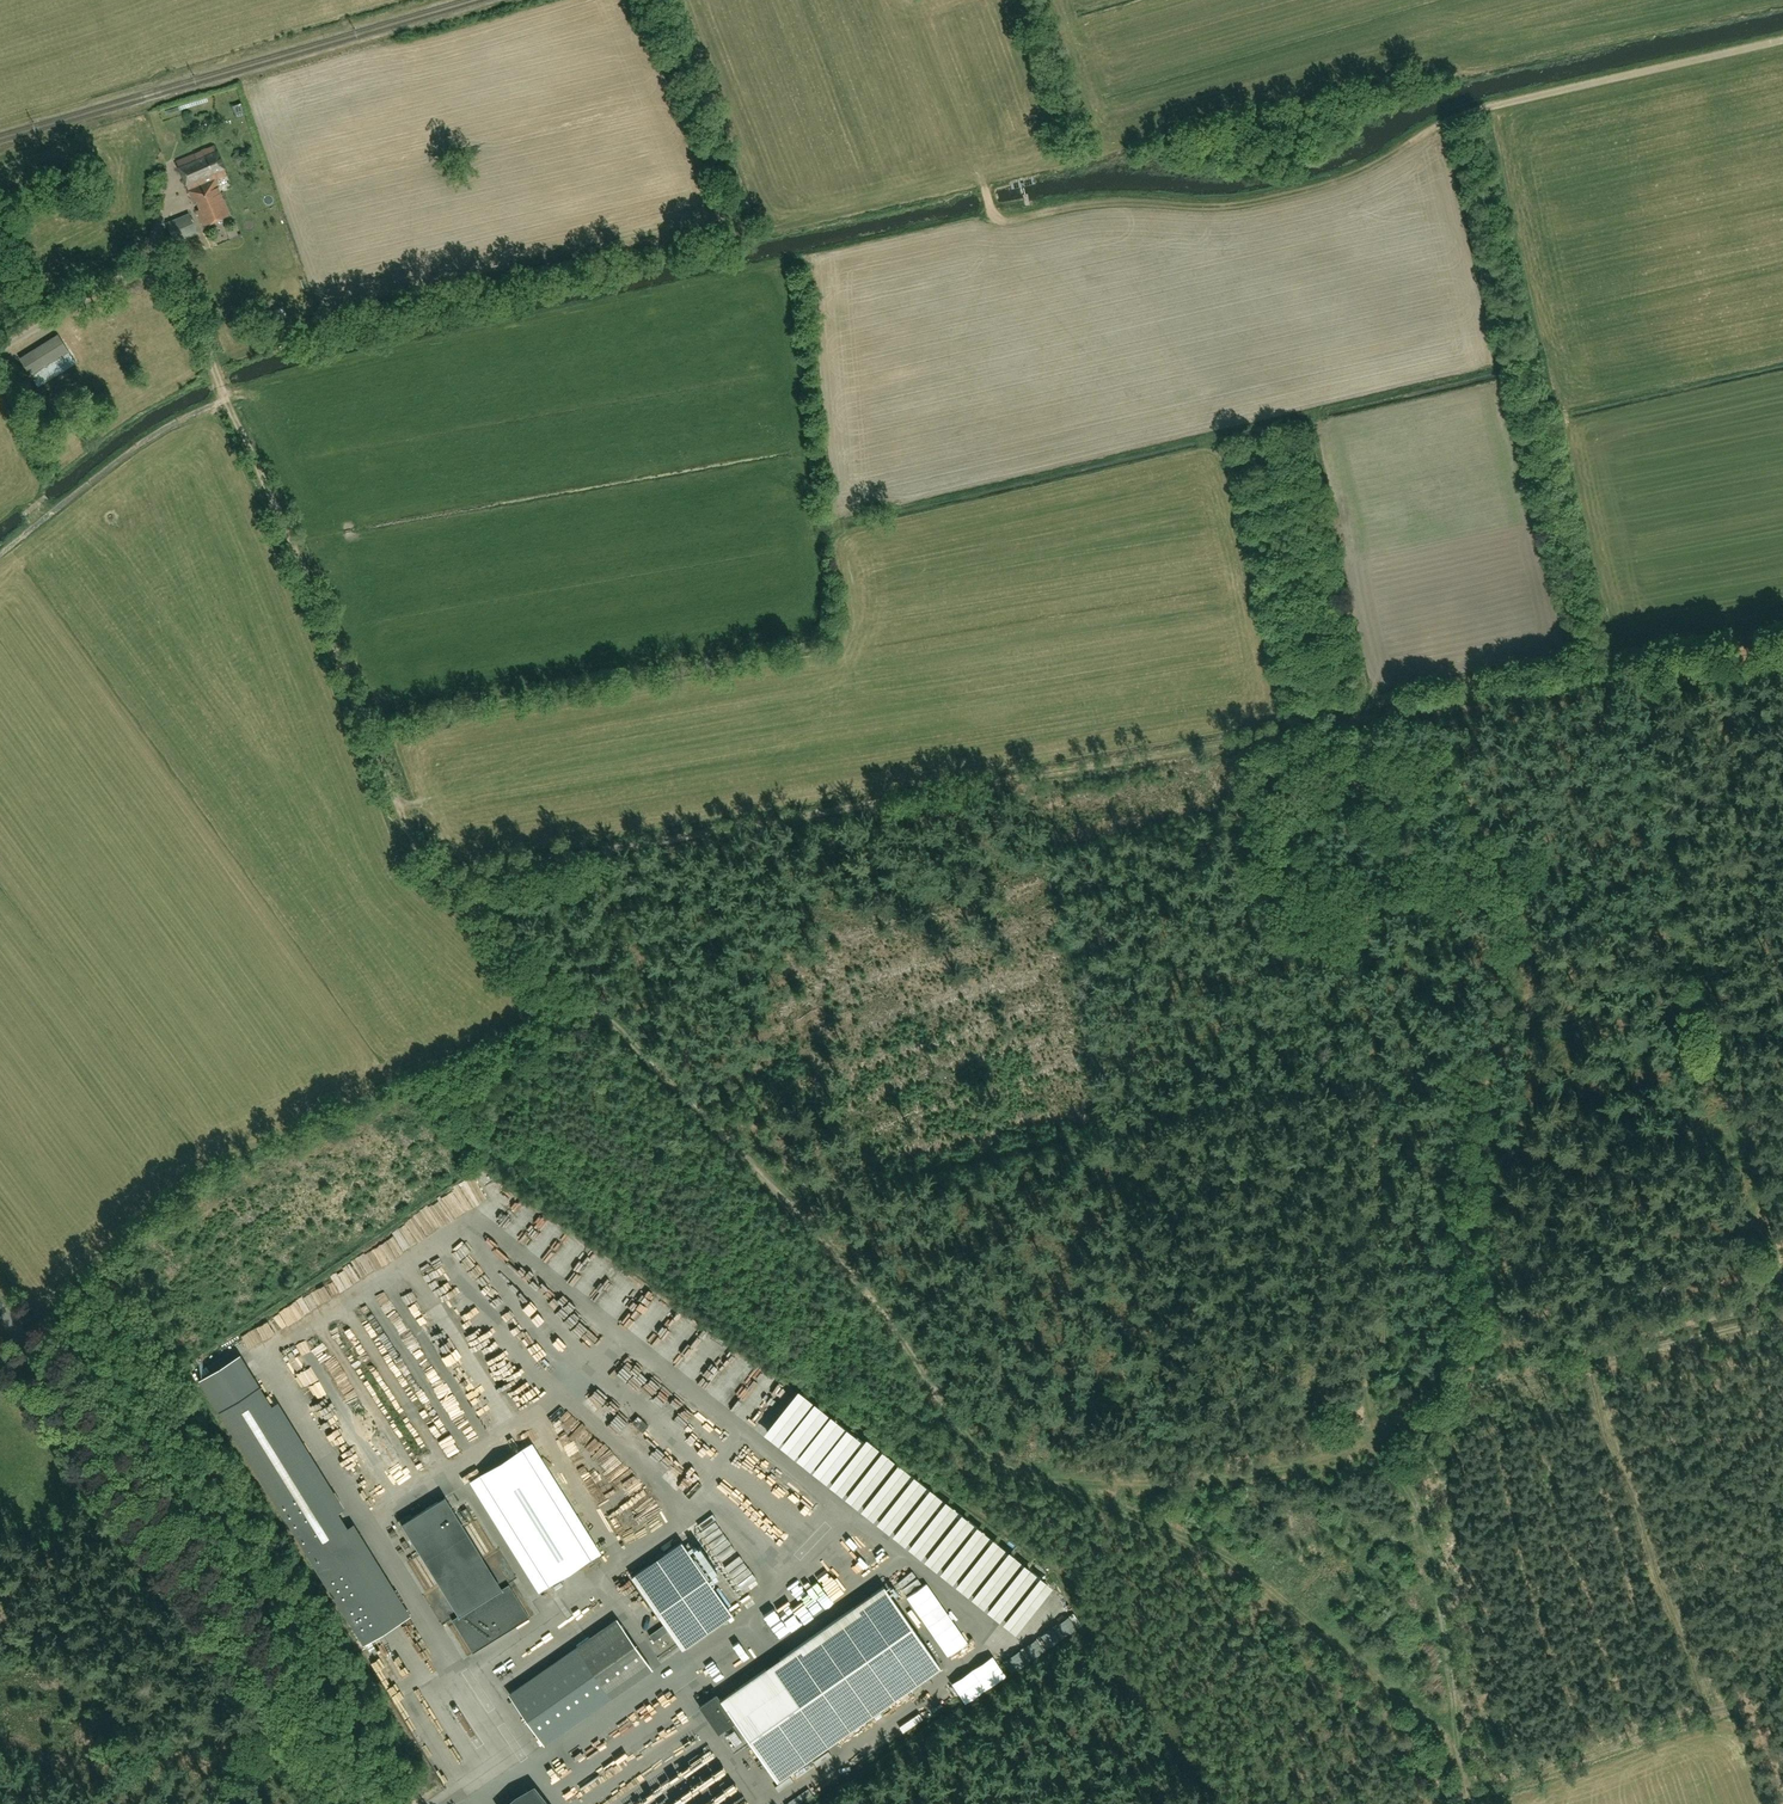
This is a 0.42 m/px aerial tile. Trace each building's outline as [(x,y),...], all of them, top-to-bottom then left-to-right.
[(214,145),(175,161),(193,203),(197,202),(200,209),(196,210),(202,226),(229,215),(214,180),(226,175),(214,145)] [(190,214),(167,223),(175,241),(197,232),(190,214)] [(20,358),(37,385),(75,361),(58,335),(20,358)] [(509,1196),(492,1220),(503,1228),(521,1205),(509,1196)] [(473,1212),(484,1209),(482,1203),(472,1205),(473,1212)] [(522,1223),(517,1231),(525,1236),(530,1229),(522,1223)] [(555,1246),(561,1240),(553,1233),(547,1239),(555,1246)] [(585,1262),(591,1252),(583,1247),(577,1257),(585,1262)] [(548,1266),(552,1258),(545,1255),(541,1263),(548,1266)] [(566,1280),(575,1271),(569,1264),(559,1273),(566,1280)] [(465,1372),(476,1394),(486,1390),(477,1372),(472,1374),(439,1305),(423,1312),(428,1322),(424,1324),(428,1332),(434,1329),(449,1360),(448,1360),(452,1368),(457,1365),(461,1374),(465,1372)] [(602,1327),(594,1334),(603,1343),(610,1336),(602,1327)] [(561,1349),(571,1342),(562,1328),(552,1334),(561,1349)] [(271,1406),(239,1355),(203,1377),(198,1380),(230,1431),(271,1406)] [(635,1359),(627,1366),(635,1376),(644,1369),(635,1359)] [(696,1385),(704,1391),(716,1374),(708,1368),(696,1385)] [(309,1378),(303,1382),(310,1392),(315,1389),(309,1378)] [(602,1400),(598,1403),(606,1413),(610,1410),(602,1400)] [(639,1415),(633,1421),(644,1431),(649,1425),(639,1415)] [(532,1442),(525,1446),(470,1481),(539,1591),(595,1556),(600,1552),(532,1442)] [(886,1476),(901,1484),(907,1474),(892,1465),(886,1476)] [(900,1491),(916,1498),(922,1485),(907,1478),(900,1491)] [(458,1615),(502,1588),(445,1497),(401,1524),(458,1615)] [(964,1532),(970,1524),(957,1514),(921,1560),(932,1568),(939,1559),(935,1555),(941,1548),(937,1545),(947,1531),(952,1534),(958,1527),(964,1532)] [(302,1533),(308,1529),(301,1518),(295,1522),(302,1533)] [(347,1527),(306,1552),(363,1644),(404,1618),(347,1527)] [(974,1542),(974,1543),(980,1545),(985,1534),(969,1527),(965,1537),(974,1542)] [(938,1575),(1014,1630),(1049,1583),(1034,1573),(1034,1572),(1018,1560),(1004,1550),(987,1573),(983,1570),(1000,1547),(986,1537),(959,1575),(945,1565),(938,1575)] [(715,1540),(700,1550),(732,1597),(747,1587),(715,1540)] [(732,1614),(682,1541),(631,1576),(682,1649),(732,1614)] [(496,1550),(485,1556),(489,1563),(500,1557),(496,1550)] [(824,1599),(842,1584),(821,1560),(815,1565),(818,1569),(807,1579),(824,1599)] [(551,1593),(561,1588),(557,1581),(547,1586),(551,1593)] [(509,1585),(452,1620),(473,1653),(530,1618),(509,1585)] [(884,1585),(721,1699),(718,1695),(702,1706),(733,1751),(749,1740),(777,1780),(940,1666),(884,1585)] [(616,1618),(508,1694),(544,1745),(652,1668),(616,1618)] [(667,1631),(663,1625),(649,1635),(653,1641),(667,1631)] [(948,1677),(910,1705),(917,1716),(956,1688),(948,1677)] [(516,1803),(539,1803),(531,1793),(516,1803)]
